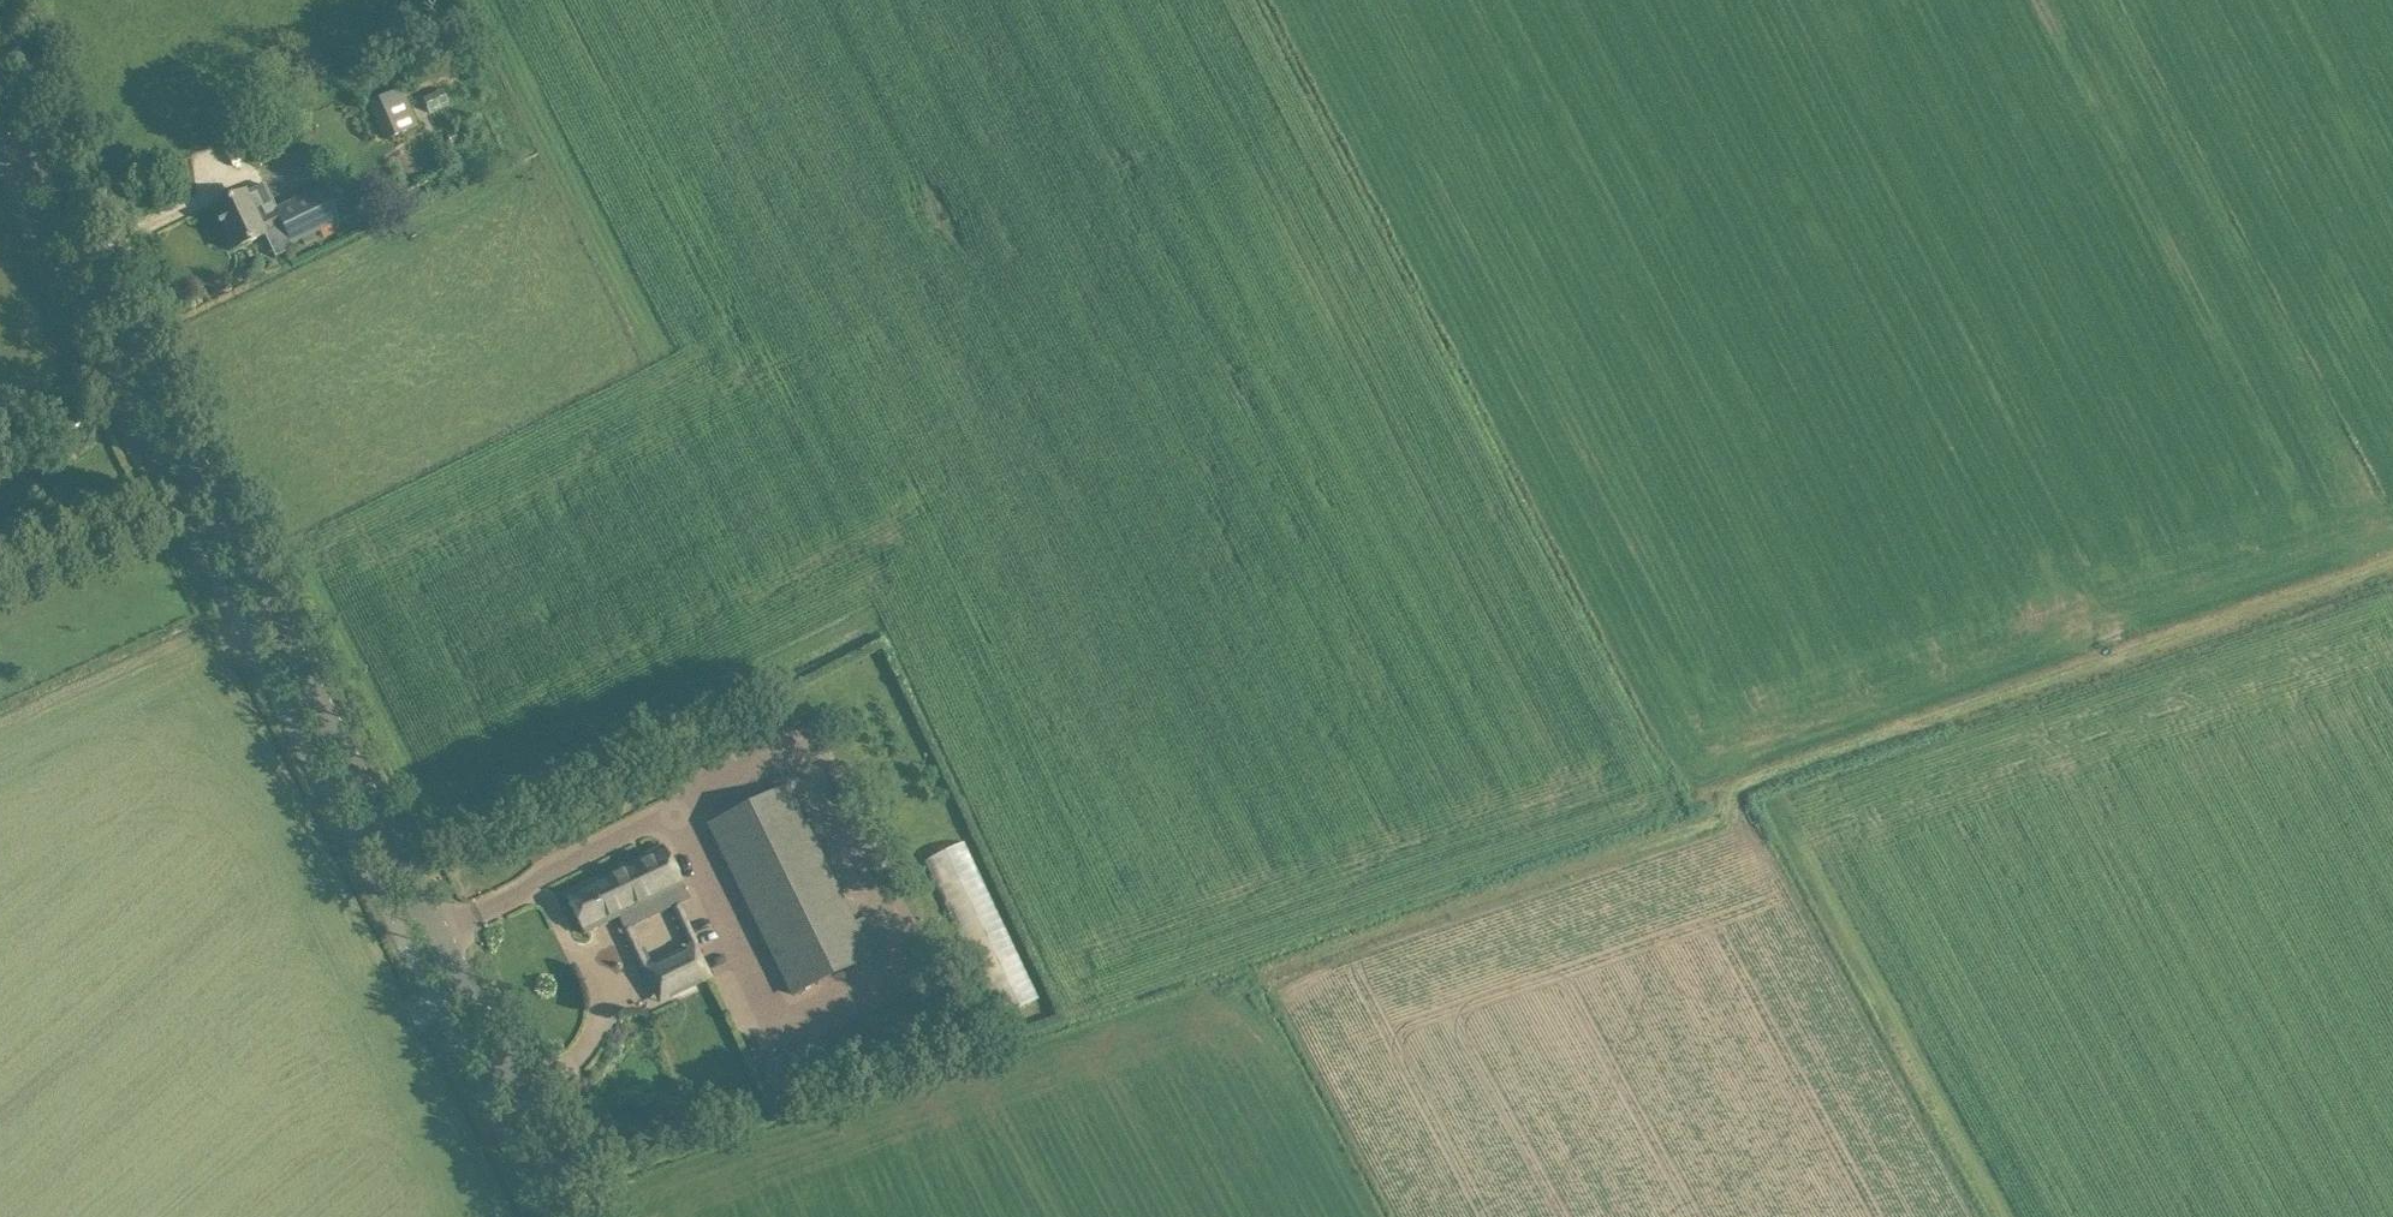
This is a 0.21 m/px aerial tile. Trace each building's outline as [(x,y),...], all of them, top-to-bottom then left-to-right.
[(372,114),(385,140),(418,124),(406,98),(372,114)] [(265,182),(213,207),(233,249),(283,225),(291,244),(349,216),(332,181),(278,207),(265,182)] [(777,794),(708,828),(790,994),(872,953),(871,952),(879,948),(881,941),(871,920),(863,918),(856,921),(801,809),(794,796),(801,793),(794,778),(785,775),(771,782),(777,794)] [(1026,982),(970,840),(927,857),(972,969),(993,960),(1005,990),(1026,982)] [(664,845),(589,883),(568,893),(587,932),(620,916),(626,929),(690,897),(664,845)] [(669,996),(712,974),(699,947),(656,968),(669,996)]
